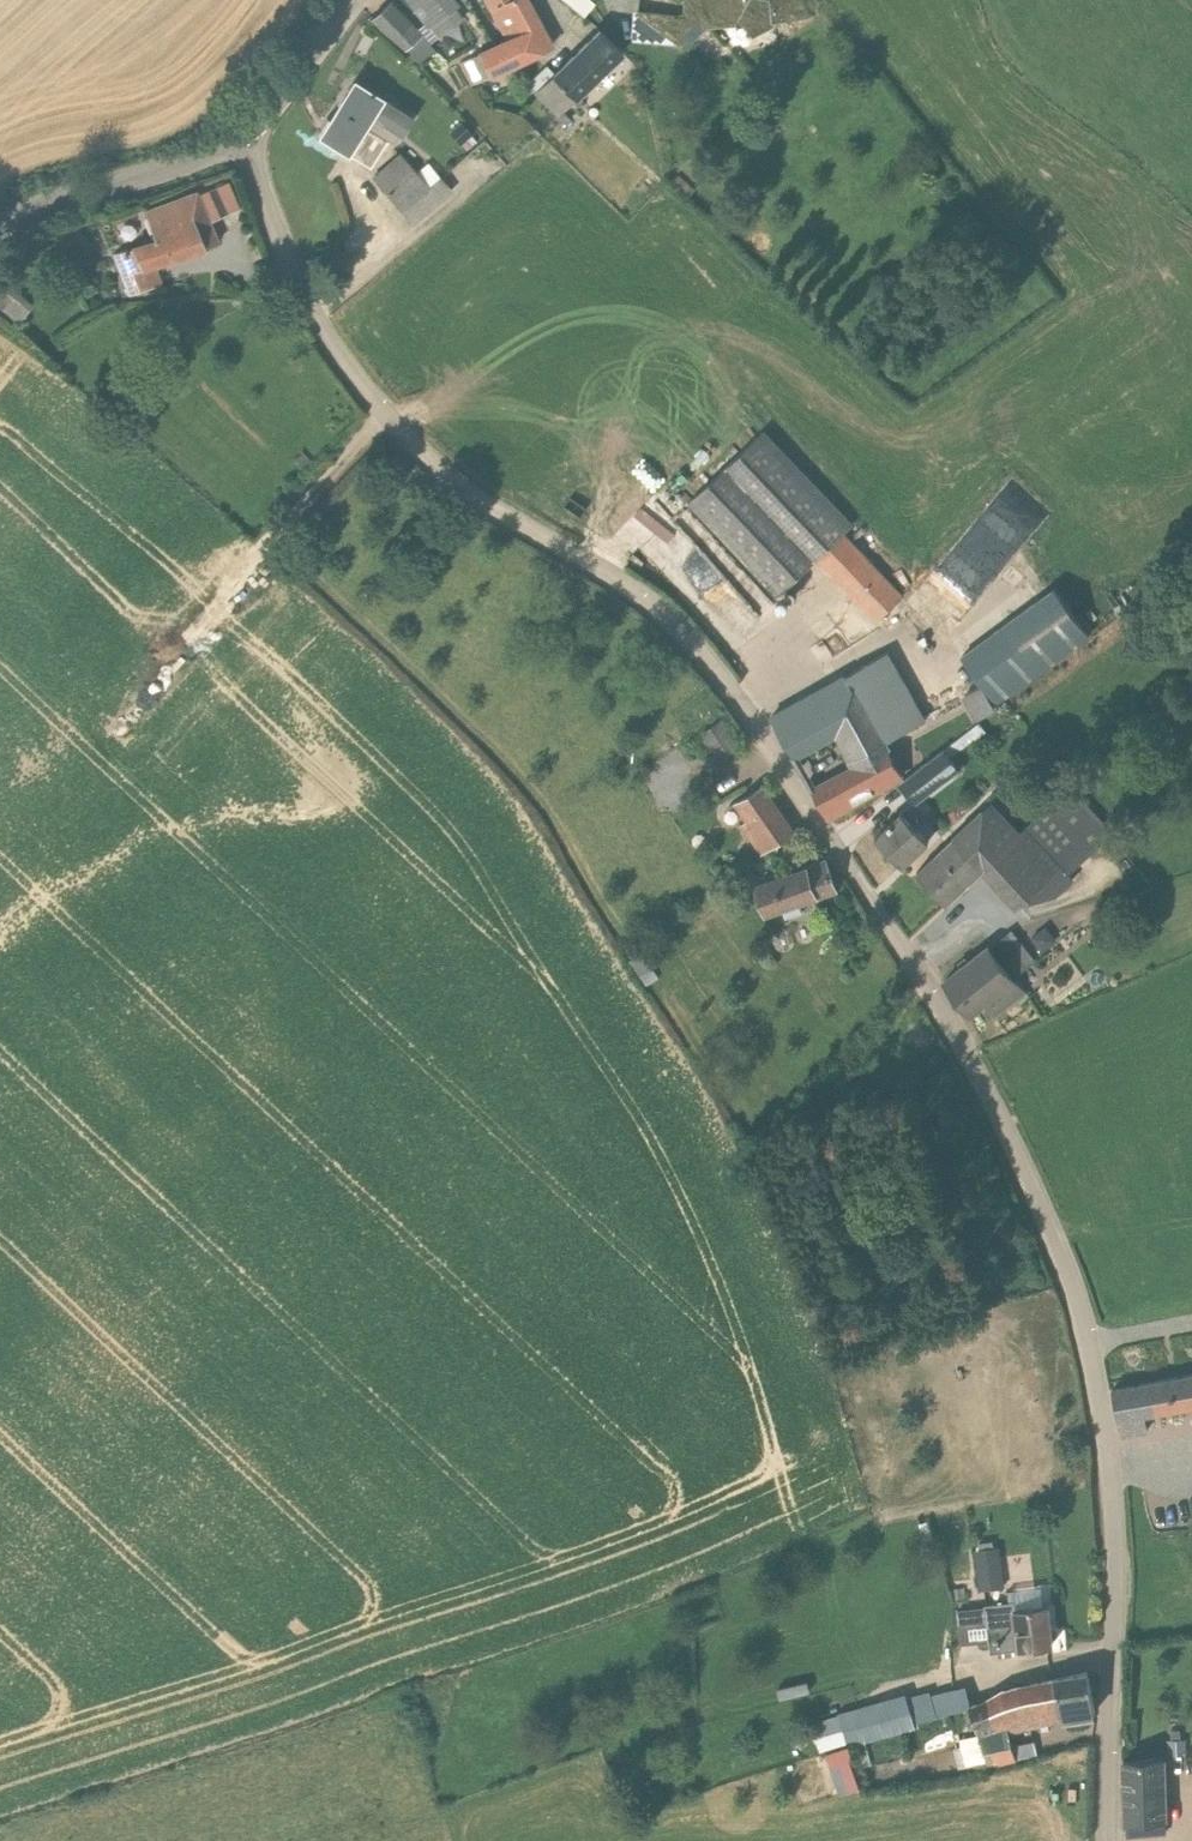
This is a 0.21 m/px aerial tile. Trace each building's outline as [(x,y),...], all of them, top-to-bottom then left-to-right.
[(388,36),(417,65),(433,48),(429,44),(438,36),(463,18),(453,3),(455,2),(454,0),(412,0),(428,21),(416,30),(390,2),(372,18),(388,36)] [(507,37),(477,51),(478,53),(488,76),(490,79),(531,57),(552,45),(527,0),(486,0),(498,15),(507,37)] [(594,0),(565,0),(584,16),(595,1),(594,0)] [(683,13),(703,6),(710,23),(706,27),(733,24),(737,19),(751,34),(773,25),(772,21),(814,16),(800,0),(682,0),(683,13)] [(561,110),(622,52),(600,30),(555,73),(546,64),(527,82),(558,114),(554,117),(563,126),(571,120),(561,110)] [(478,53),(458,62),(469,85),(488,76),(478,53)] [(411,116),(375,93),(355,80),(338,107),(378,133),(394,144),(411,116)] [(575,98),(572,101),(577,106),(581,101),(576,96),(575,98)] [(378,133),(338,107),(321,135),(348,152),(348,151),(361,159),(374,139),(378,133)] [(471,134),(472,133),(461,121),(449,132),(460,144),(462,143),(471,134)] [(429,186),(400,153),(393,161),(374,176),(414,223),(430,209),(418,195),(429,187),(429,186)] [(440,177),(429,186),(429,187),(418,195),(430,209),(432,208),(451,191),(440,177)] [(155,233),(156,236),(131,244),(132,248),(113,254),(128,295),(149,288),(142,268),(218,242),(197,191),(146,211),(155,233)] [(15,324),(29,307),(0,284),(0,312),(15,324)] [(764,431),(706,485),(688,502),(777,596),(819,556),(878,619),(901,596),(843,533),(852,523),(764,431)] [(302,466),(311,458),(303,450),(294,458),(302,466)] [(994,580),(974,562),(987,549),(969,534),(948,557),(985,590),(994,580)] [(1054,589),(962,656),(997,703),(1089,639),(1054,589)] [(812,788),(829,816),(900,771),(887,741),(924,718),(888,650),(842,675),(853,692),(836,730),(859,762),(812,788)] [(725,734),(707,707),(683,723),(701,750),(725,734)] [(944,747),(899,782),(916,803),(961,769),(944,747)] [(743,826),(762,853),(774,845),(794,832),(763,786),(743,799),(737,803),(749,821),(743,826)] [(989,804),(955,834),(1019,906),(1022,903),(1056,896),(1075,877),(1067,869),(1110,834),(1075,796),(1060,812),(1051,803),(1013,832),(989,804)] [(920,848),(928,840),(901,812),(876,836),(903,864),(920,848)] [(955,835),(916,872),(945,901),(982,868),(955,835)] [(805,913),(800,900),(814,896),(836,888),(827,862),(804,870),(756,887),(765,912),(781,907),(785,919),(805,913)] [(1032,937),(1042,951),(1056,940),(1045,927),(1032,937)] [(630,958),(639,974),(652,967),(643,951),(642,952),(637,942),(625,949),(630,958)] [(1024,990),(1015,977),(990,945),(944,980),(969,1013),(985,1001),(994,1013),(1013,998),(1024,990)] [(1144,1430),(1142,1415),(1191,1406),(1191,1374),(1136,1384),(1112,1389),(1120,1434),(1122,1434),(1144,1430)] [(919,1523),(922,1540),(935,1538),(931,1520),(919,1523)] [(979,1549),(974,1549),(980,1589),(1005,1586),(1000,1546),(994,1547),(979,1549)] [(1042,1602),(1040,1589),(1016,1592),(1018,1606),(1042,1602)] [(987,1626),(990,1652),(1053,1644),(1048,1604),(1024,1607),(1014,1608),(1013,1601),(985,1605),(985,1606),(956,1609),(958,1629),(987,1626)] [(1088,1671),(1054,1678),(1061,1718),(1095,1712),(1088,1671)] [(987,1699),(996,1721),(1009,1717),(1013,1727),(1061,1718),(1054,1678),(1003,1690),(988,1698),(987,1699)] [(909,1696),(917,1722),(937,1717),(930,1690),(909,1696)] [(978,1726),(981,1734),(989,1766),(1016,1761),(1014,1744),(1010,1743),(1007,1728),(1013,1727),(1009,1717),(996,1721),(978,1726)] [(976,1770),(989,1766),(981,1734),(969,1738),(971,1744),(970,1745),(974,1760),(975,1760),(976,1763),(974,1764),(976,1770)] [(1169,1739),(1170,1755),(1187,1754),(1186,1738),(1169,1739)] [(974,1766),(968,1745),(957,1747),(962,1768),(974,1766)] [(1149,1756),(1125,1757),(1126,1819),(1150,1818),(1163,1817),(1161,1756),(1149,1756)]
